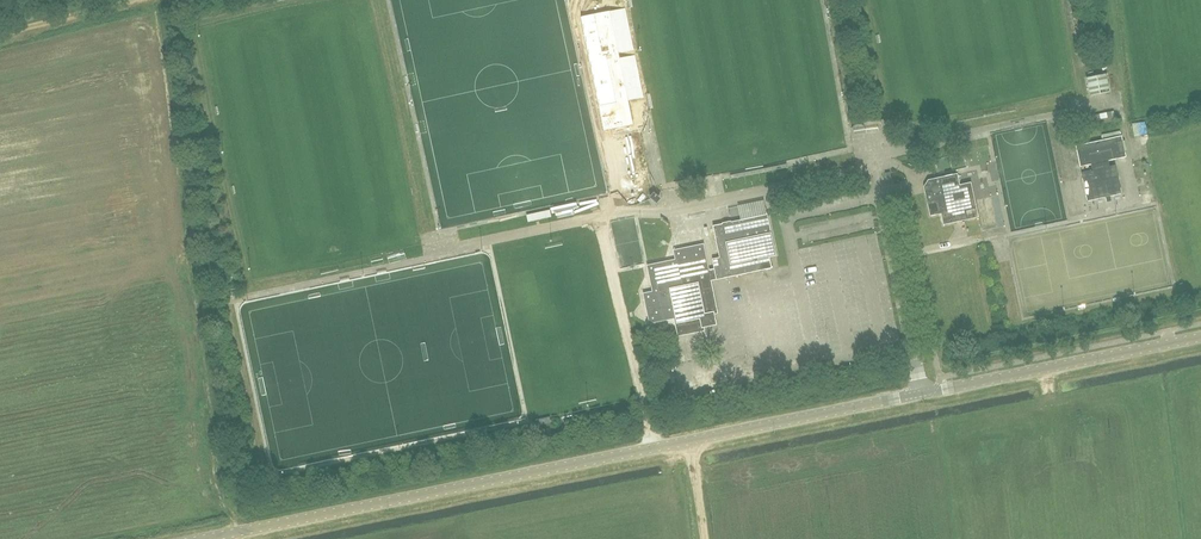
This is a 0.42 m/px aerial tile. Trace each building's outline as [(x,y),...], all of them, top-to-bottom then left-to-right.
[(645,115),(621,2),(578,12),(603,124),(645,115)] [(1090,93),(1090,94),(1090,96),(1110,92),(1110,90),(1109,89),(1106,74),(1087,78),(1090,93)] [(1114,113),(1095,117),(1097,125),(1116,121),(1114,113)] [(1102,136),(1102,140),(1076,146),(1080,167),(1091,165),(1092,171),(1081,173),(1087,201),(1121,194),(1115,166),(1110,167),(1108,161),(1127,157),(1122,136),(1121,136),(1120,132),(1102,136)] [(931,191),(925,193),(930,216),(941,214),(944,225),(979,217),(971,183),(960,185),(957,174),(934,179),(935,185),(933,185),(930,190),(931,191)] [(654,193),(653,192),(652,194),(649,198),(656,204),(661,199),(654,193)] [(776,255),(768,214),(713,225),(720,257),(712,259),(714,269),(716,280),(772,268),(770,257),(776,255)] [(716,280),(714,269),(708,270),(703,245),(675,251),(677,260),(648,266),(654,292),(644,294),(651,323),(674,318),(678,337),(705,331),(704,328),(717,326),(714,314),(718,314),(711,281),(716,280)]
